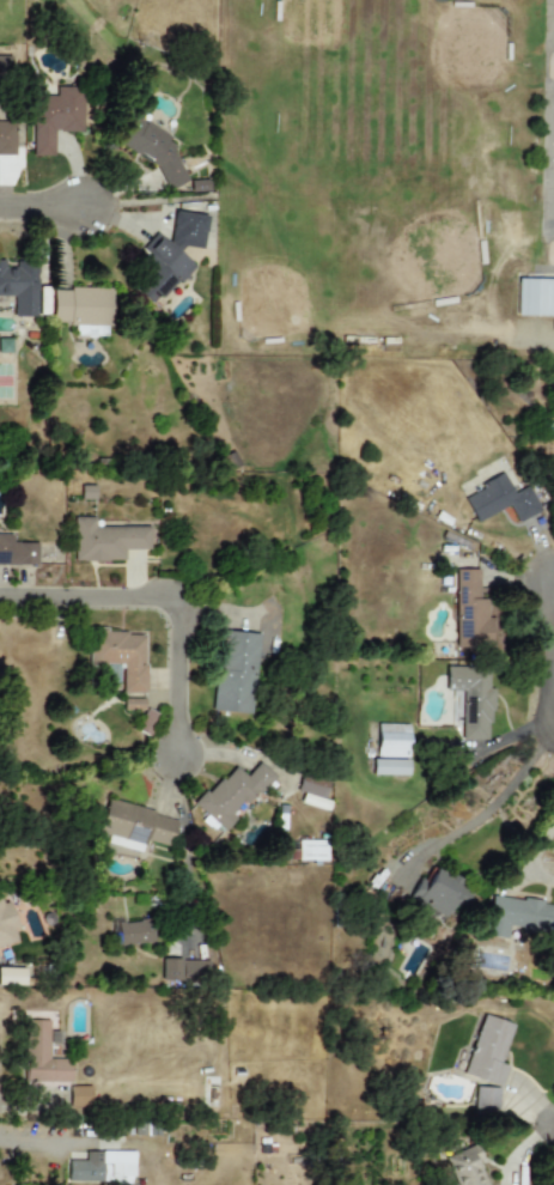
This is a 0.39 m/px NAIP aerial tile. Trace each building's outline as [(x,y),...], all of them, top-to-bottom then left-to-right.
[(10,81),(10,56),(0,56),(0,81),(10,81)] [(31,90),(84,85),(89,133),(55,135),(57,157),(37,153),(31,90)] [(17,157),(0,157),(0,118),(17,117),(17,157)] [(136,118),(122,150),(159,166),(168,192),(189,184),(172,135),(136,118)] [(171,211),(205,209),(206,251),(187,251),(195,267),(151,306),(135,291),(165,238),(171,211)] [(42,327),(43,262),(0,260),(0,326),(42,327)] [(519,318),(553,319),(553,280),(519,279),(519,318)] [(53,286),(54,328),(120,327),(118,285),(53,286)] [(106,328),(74,326),(73,336),(106,338),(106,328)] [(465,494),(482,521),(517,499),(500,473),(465,494)] [(69,500),(84,566),(152,569),(153,522),(69,500)] [(37,543),(12,543),(12,532),(0,532),(0,564),(37,565),(37,543)] [(464,640),(495,637),(488,561),(457,565),(464,640)] [(67,626),(68,670),(120,669),(120,700),(157,699),(156,625),(67,626)] [(215,715),(224,632),(264,637),(256,718),(215,715)] [(488,669),(448,670),(449,689),(456,693),(457,734),(491,734),(488,669)] [(143,700),(123,700),(123,711),(143,711),(143,700)] [(157,714),(144,710),(137,733),(150,737),(157,714)] [(381,723),(379,758),(415,759),(418,725),(381,723)] [(199,804),(238,764),(251,777),(264,765),(280,780),(229,833),(199,804)] [(373,764),(414,765),(414,780),(373,779),(373,764)] [(305,773),(303,809),(337,812),(340,776),(305,773)] [(110,800),(99,839),(175,861),(185,821),(110,800)] [(293,840),(293,869),(334,868),(334,840),(293,840)] [(470,887),(432,869),(425,882),(416,877),(407,898),(444,916),(449,907),(458,912),(470,887)] [(495,889),(553,902),(553,949),(486,934),(495,889)] [(24,955),(0,899),(0,966),(24,955)] [(116,917),(122,946),(156,938),(151,911),(116,917)] [(160,982),(207,983),(207,961),(160,960),(160,982)] [(23,969),(0,968),(0,986),(22,986),(23,969)] [(487,1013),(461,1088),(498,1102),(525,1027),(487,1013)] [(32,1017),(30,1087),(87,1089),(89,1053),(55,1052),(56,1019),(32,1017)] [(90,1087),(69,1087),(69,1108),(91,1108),(90,1087)] [(474,1110),(497,1111),(498,1089),(474,1087),(474,1110)] [(206,1088),(207,1110),(221,1110),(221,1088),(206,1088)] [(476,1160),(480,1159),(474,1144),(444,1157),(456,1184),(487,1184),(476,1160)] [(66,1184),(145,1184),(144,1147),(65,1149),(66,1184)]
